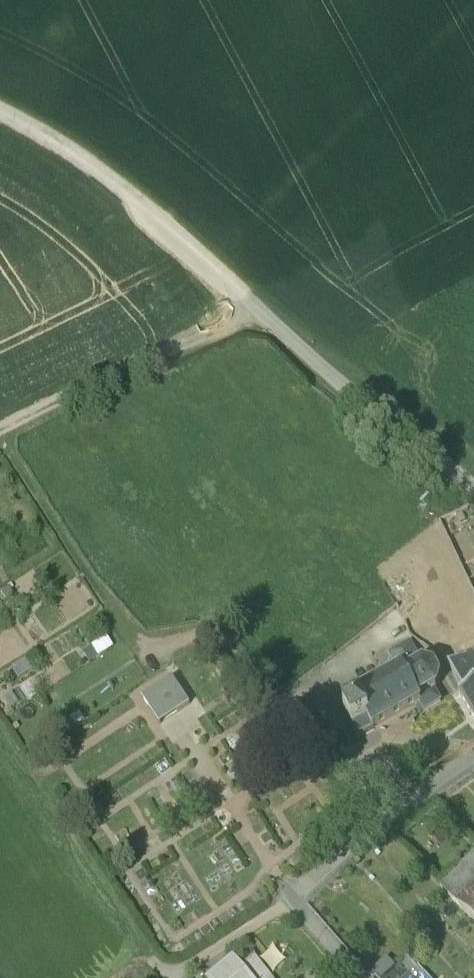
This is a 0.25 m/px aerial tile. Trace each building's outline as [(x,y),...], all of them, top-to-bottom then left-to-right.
[(91,645),(96,654),(110,645),(104,636),(91,645)] [(412,641),(388,653),(398,671),(404,668),(406,673),(424,664),(412,641)] [(473,672),(473,667),(468,656),(449,665),(457,680),(473,672)] [(424,664),(406,673),(404,668),(398,671),(355,694),(359,701),(369,719),(374,728),(420,702),(423,701),(421,698),(436,691),(439,689),(441,679),(435,667),(425,663),(424,664)] [(457,680),(465,693),(461,695),(473,718),(473,672),(457,680)] [(173,678),(142,698),(160,725),(191,706),(178,687),(173,678)] [(436,691),(421,698),(423,701),(420,702),(424,710),(441,701),(436,691)] [(369,719),(359,701),(343,709),(353,725),(354,728),(369,719)] [(369,719),(354,728),(353,725),(346,729),(352,739),(374,728),(369,719)] [(153,784),(164,778),(156,763),(144,769),(153,784)] [(452,903),(473,926),(473,892),(469,887),(452,903)] [(211,977),(270,977),(254,959),(241,970),(232,960),(211,977)]
